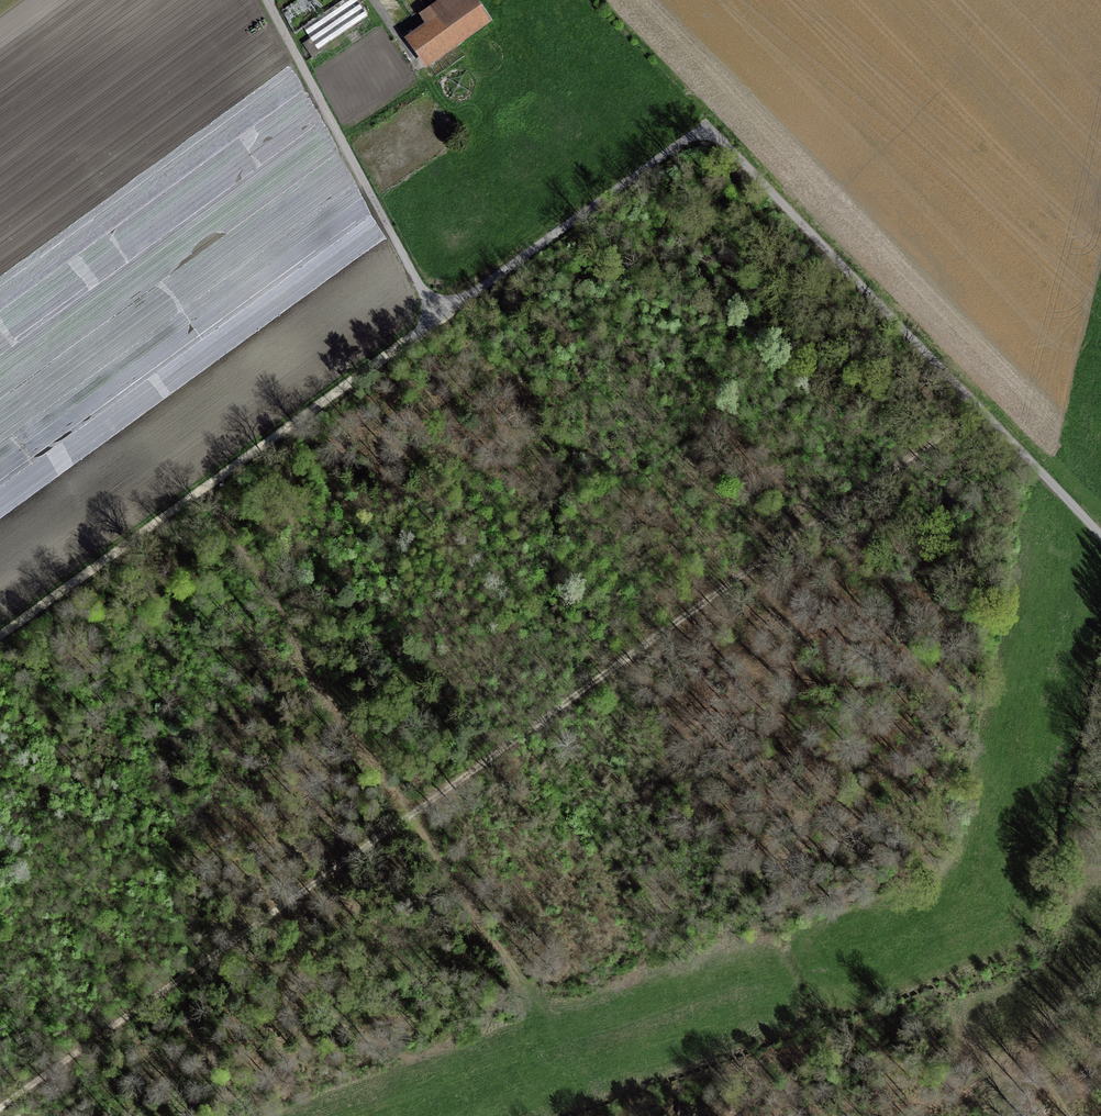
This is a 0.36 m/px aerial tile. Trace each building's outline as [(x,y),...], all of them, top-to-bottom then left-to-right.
[(356,0),(344,0),(303,28),(318,50),(367,17),(356,0)] [(428,64),(489,21),(474,0),(444,0),(441,2),(448,12),(410,39),(428,64)]
